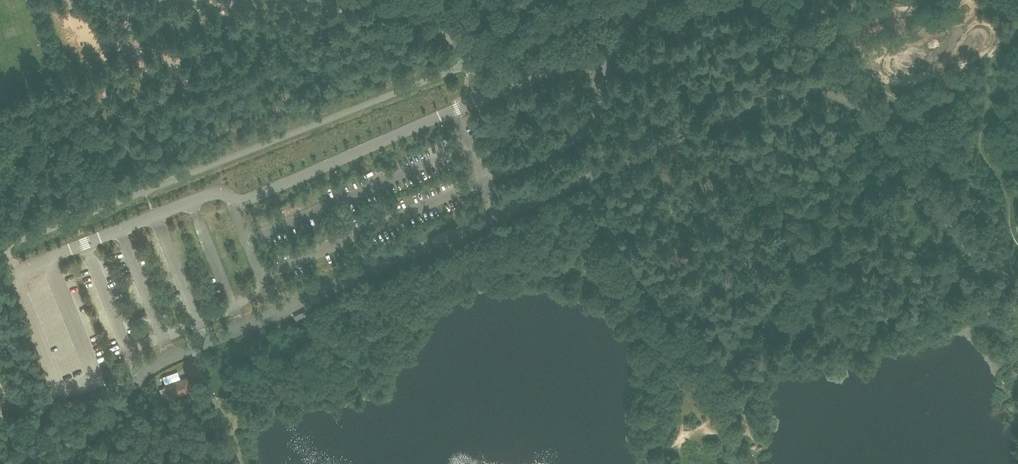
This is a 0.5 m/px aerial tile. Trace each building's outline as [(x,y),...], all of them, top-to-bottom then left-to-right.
[(191,390),(187,378),(181,380),(182,382),(171,386),(170,384),(165,386),(169,398),(191,390)]
